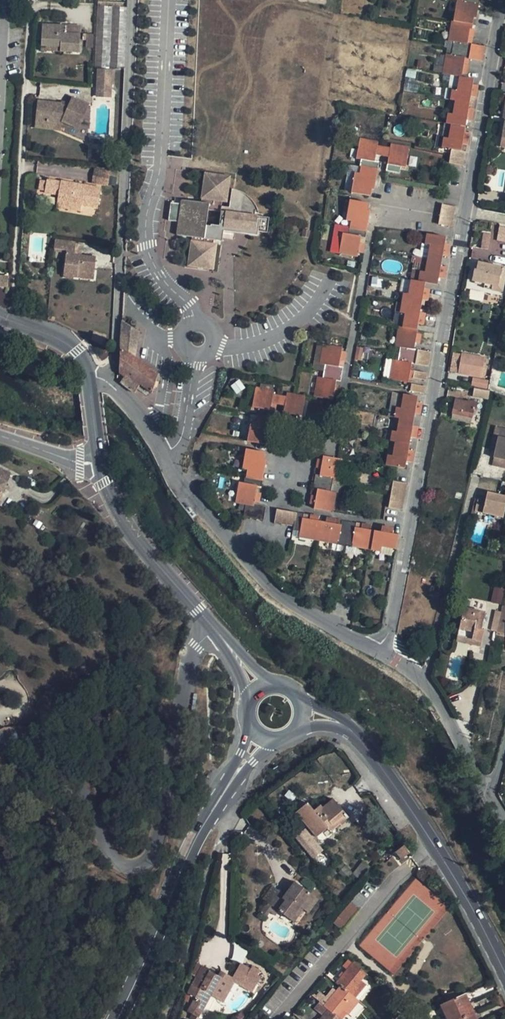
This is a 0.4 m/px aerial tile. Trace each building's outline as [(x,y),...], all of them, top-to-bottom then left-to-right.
[(467,66),(463,65),(464,58),(469,59),(482,61),(484,47),(471,45),(467,44),(468,37),(472,38),(474,30),(472,30),(473,18),(476,18),(479,0),(463,0),(462,2),(457,2),(453,22),(451,21),(448,41),(453,42),(451,55),(446,54),(442,75),(459,77),(456,91),(451,90),(449,100),(454,101),(452,115),(447,114),(445,124),(450,125),(448,138),(443,138),(441,148),(451,150),(448,164),(463,166),(465,153),(461,152),(462,144),(468,146),(470,134),(464,133),(466,120),(472,122),(474,110),(468,109),(470,97),(477,98),(478,87),(472,86),(473,80),(461,78),(462,74),(466,74),(467,66)] [(111,68),(123,69),(127,3),(97,2),(94,67),(111,68)] [(65,34),(66,26),(42,25),(41,45),(60,47),(60,51),(79,53),(80,35),(65,34)] [(81,27),(66,26),(65,34),(80,35),(81,27)] [(86,34),(87,47),(95,47),(94,34),(86,34)] [(112,70),(96,70),(95,97),(111,97),(112,70)] [(37,102),(35,120),(46,121),(46,124),(61,126),(62,122),(77,130),(88,105),(72,98),(68,106),(61,106),(61,104),(37,102)] [(46,121),(35,120),(35,128),(60,131),(61,126),(46,124),(46,121)] [(375,156),(378,142),(360,139),(357,159),(361,160),(360,165),(361,165),(360,173),(355,172),(351,193),(370,196),(371,190),(374,190),(379,163),(375,162),(375,156)] [(392,144),(378,142),(375,156),(389,158),(392,144)] [(409,147),(392,144),(389,158),(387,172),(399,174),(400,167),(406,168),(409,147)] [(199,204),(180,201),(180,205),(177,222),(175,236),(191,238),(186,268),(210,271),(214,246),(211,245),(211,242),(217,243),(218,233),(219,228),(253,233),(262,234),(265,219),(255,217),(255,213),(252,204),(245,196),(241,193),(231,190),(228,208),(220,207),(220,204),(225,204),(229,178),(204,174),(199,204)] [(86,193),(86,184),(83,184),(82,187),(78,186),(78,183),(60,180),(60,181),(47,179),(44,192),(57,194),(56,200),(61,200),(63,190),(86,193)] [(100,187),(86,184),(86,193),(63,190),(61,200),(68,201),(68,206),(80,208),(81,205),(97,207),(100,187)] [(61,200),(59,207),(80,211),(80,208),(68,206),(68,201),(61,200)] [(347,235),(343,234),(339,253),(339,254),(358,258),(359,253),(363,254),(364,245),(360,244),(362,237),(366,238),(370,211),(368,210),(369,204),(350,201),(346,221),(351,222),(350,229),(348,229),(347,235)] [(166,220),(177,222),(180,205),(169,204),(166,220)] [(452,227),(456,207),(442,205),(438,224),(452,227)] [(219,228),(218,233),(252,237),(253,233),(219,228)] [(339,253),(343,234),(334,232),(331,251),(339,253)] [(444,245),(446,238),(426,234),(425,244),(430,245),(425,272),(420,272),(418,282),(411,280),(408,294),(403,294),(400,313),(404,315),(402,328),(398,327),(394,347),(400,348),(398,361),(392,360),(388,380),(408,383),(411,364),(429,367),(431,352),(414,350),(415,343),(419,343),(421,335),(416,334),(418,325),(423,326),(426,314),(420,313),(422,300),(428,302),(430,290),(424,289),(425,283),(437,286),(439,278),(444,279),(446,268),(440,267),(442,256),(448,257),(450,246),(444,245)] [(74,254),(75,249),(75,243),(55,240),(54,249),(66,250),(63,276),(77,278),(77,271),(94,273),(96,257),(81,255),(74,254)] [(501,275),(502,267),(479,262),(477,271),(474,270),(471,281),(484,284),(483,289),(501,292),(504,276),(501,275)] [(77,271),(77,278),(93,280),(94,273),(77,271)] [(121,321),(119,374),(123,377),(120,383),(133,393),(139,385),(151,394),(157,377),(135,361),(140,333),(121,321)] [(495,347),(497,336),(489,335),(487,346),(495,347)] [(342,348),(322,344),(319,364),(325,365),(322,378),(317,377),(313,398),(333,401),(334,397),(337,397),(339,389),(335,388),(336,381),(340,382),(342,368),(338,367),(340,360),(344,360),(345,352),(341,352),(342,348)] [(319,364),(322,344),(317,344),(314,363),(319,364)] [(468,361),(469,356),(462,355),(459,374),(481,378),(483,364),(468,361)] [(426,381),(428,373),(413,371),(412,378),(426,381)] [(425,387),(411,384),(409,392),(424,394),(425,387)] [(301,416),(305,396),(287,392),(286,398),(273,395),(274,390),(257,387),(253,408),(258,409),(256,422),(251,421),(247,442),(266,445),(267,438),(270,439),(275,412),(271,411),(272,404),(284,406),(282,420),(295,422),(296,415),(301,416)] [(417,403),(418,397),(403,394),(400,409),(395,408),(393,418),(399,419),(396,432),(391,431),(389,441),(394,442),(392,456),(387,455),(385,466),(405,470),(406,462),(412,463),(414,452),(408,450),(410,438),(416,439),(418,428),(412,426),(415,415),(421,416),(422,404),(417,403)] [(476,410),(477,403),(468,401),(468,402),(455,399),(452,414),(472,418),(474,410),(476,410)] [(496,451),(500,428),(494,427),(489,449),(496,451)] [(500,428),(496,451),(494,459),(504,461),(504,429),(500,428)] [(263,459),(265,453),(245,449),(242,470),(247,471),(245,484),(239,483),(235,503),(245,505),(243,517),(263,521),(265,508),(254,506),(254,502),(258,502),(260,494),(256,493),(257,486),(261,487),(266,460),(263,459)] [(333,512),(343,460),(323,456),(323,461),(319,460),(318,468),(321,469),(320,476),(316,475),(313,489),(317,490),(316,497),(312,497),(311,504),(314,505),(314,509),(333,512)] [(494,459),(492,467),(504,469),(504,461),(494,459)] [(11,477),(0,470),(0,498),(11,477)] [(402,511),(407,484),(393,482),(388,508),(402,511)] [(487,493),(486,496),(479,495),(475,511),(495,516),(494,520),(504,522),(504,497),(487,493)] [(396,550),(398,536),(392,535),(393,528),(382,526),(381,533),(370,531),(371,527),(362,525),(361,529),(355,528),(355,523),(342,521),(341,525),(334,524),(335,520),(326,518),(326,523),(318,521),(319,517),(310,516),(309,520),(302,519),(303,514),(277,510),(274,523),(294,527),(294,531),(300,532),(299,538),(381,553),(382,548),(396,550)] [(502,606),(500,616),(496,634),(504,636),(504,607),(502,606)] [(456,641),(480,646),(483,630),(481,630),(484,613),(463,608),(456,641)] [(494,642),(504,645),(504,636),(496,634),(494,642)] [(316,839),(321,835),(328,830),(330,832),(332,831),(348,818),(334,799),(317,812),(310,806),(307,804),(295,813),(316,839)] [(328,830),(321,835),(326,841),(335,835),(332,831),(330,832),(328,830)] [(321,853),(309,837),(301,843),(314,859),(321,853)] [(410,854),(404,846),(396,852),(401,861),(410,854)] [(355,886),(370,868),(363,863),(352,875),(337,858),(332,863),(340,873),(342,872),(355,886)] [(274,908),(285,918),(297,905),(301,908),(312,894),(294,879),(288,886),(283,892),(279,889),(272,883),(260,896),(263,899),(274,908)] [(285,882),(279,889),(283,892),(288,886),(285,882)] [(312,894),(301,908),(306,913),(317,899),(312,894)] [(270,913),(274,908),(263,899),(255,909),(262,915),(266,910),(270,913)] [(339,928),(358,909),(352,902),(333,921),(339,928)] [(297,905),(285,918),(289,921),(301,908),(297,905)] [(232,960),(244,962),(246,948),(234,946),(232,960)] [(336,983),(339,985),(350,995),(361,982),(367,975),(352,963),(336,983)] [(221,978),(203,968),(203,967),(198,964),(191,976),(195,978),(191,985),(186,994),(184,994),(180,1001),(184,1003),(189,995),(193,997),(192,999),(193,1000),(186,1013),(198,1018),(199,1018),(221,978)] [(266,977),(268,971),(256,964),(253,970),(266,977)] [(361,982),(350,995),(355,999),(366,986),(361,982)] [(453,991),(450,983),(441,987),(444,995),(453,991)] [(323,1005),(338,1018),(344,1012),(355,999),(350,995),(339,985),(323,1005)] [(440,1007),(444,1016),(470,1005),(466,995),(440,1007)] [(355,999),(344,1012),(349,1016),(360,1003),(355,999)] [(320,1018),(339,1018),(338,1018),(323,1005),(320,1002),(314,1009),(322,1016),(320,1018)] [(445,1018),(465,1018),(475,1014),(470,1005),(444,1016),(445,1018)]
